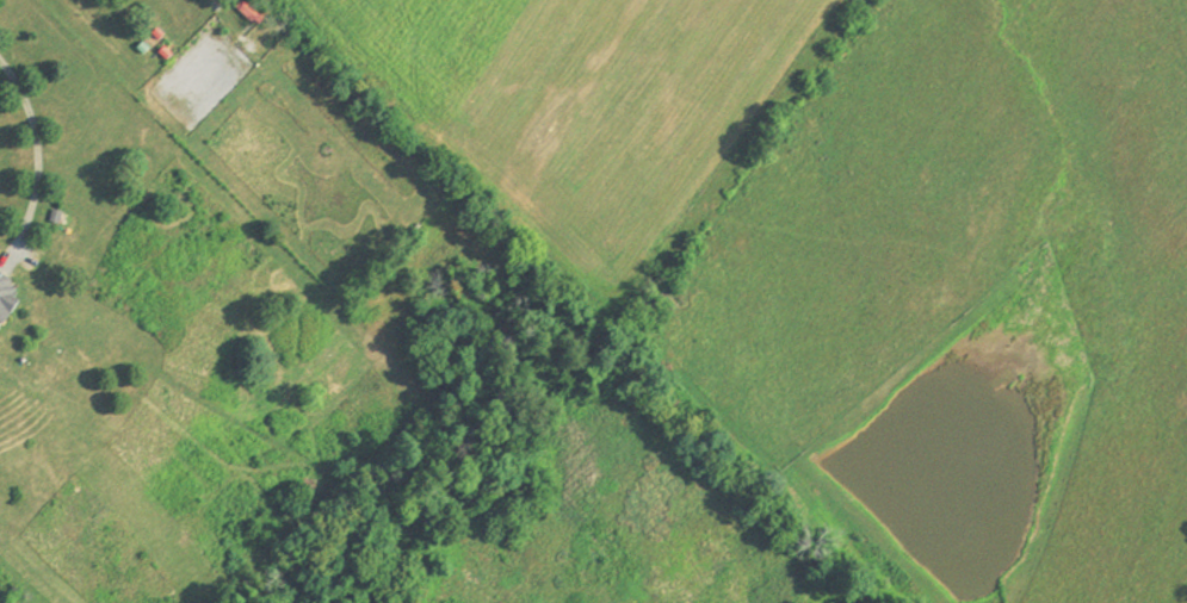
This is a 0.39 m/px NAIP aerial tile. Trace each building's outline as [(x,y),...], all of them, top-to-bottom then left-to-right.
[(14,288),(0,280),(0,314),(14,288)]
